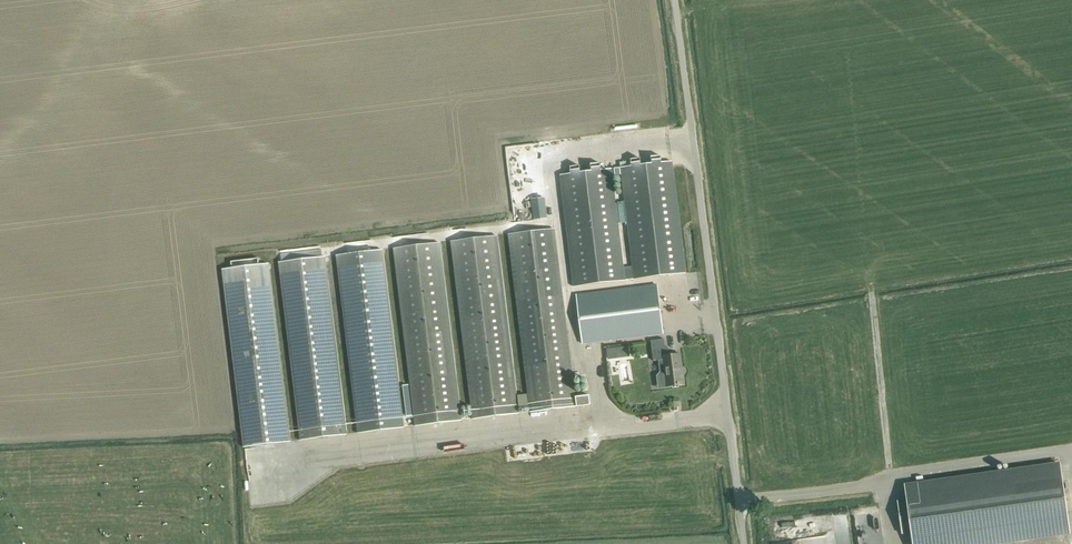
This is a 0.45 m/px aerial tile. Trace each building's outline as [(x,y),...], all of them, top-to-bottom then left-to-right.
[(571,174),(561,175),(574,286),(625,280),(635,279),(686,272),(673,166),(672,161),(662,163),(661,156),(652,157),(652,164),(641,165),(641,158),(631,160),(632,166),(621,168),(633,266),(624,267),(612,169),(601,170),(600,163),(591,165),(592,171),(581,173),(580,166),(571,167),(571,174)] [(509,234),(531,412),(577,407),(555,229),(545,230),(545,226),(519,229),(520,233),(509,234)] [(451,241),(473,419),(520,414),(498,236),(487,237),(487,233),(462,236),(462,240),(451,241)] [(394,249),(416,426),(462,421),(440,243),(430,244),(430,240),(404,243),(405,247),(394,249)] [(337,256),(358,433),(405,428),(383,250),(371,251),(371,245),(348,248),(349,254),(337,256)] [(279,262),(301,441),(348,435),(326,257),(323,257),(322,249),(281,253),(282,262),(279,262)] [(223,270),(244,447),(291,441),(269,264),(259,265),(258,258),(231,261),(232,268),(223,270)] [(671,285),(577,296),(585,346),(677,334),(671,285)] [(665,374),(667,387),(685,385),(681,354),(667,356),(665,339),(651,341),(654,361),(658,360),(660,373),(662,374),(665,374)] [(409,385),(404,385),(407,416),(413,416),(409,385)] [(589,390),(576,392),(576,397),(577,406),(591,405),(589,396),(589,390)] [(528,394),(518,396),(520,407),(529,406),(528,394)] [(906,486),(908,506),(899,507),(902,526),(909,525),(911,543),(986,543),(1070,532),(1068,516),(1071,515),(1071,510),(1067,510),(1064,495),(1070,494),(1070,488),(1064,488),(1063,483),(1069,483),(1069,479),(1063,480),(1060,464),(906,486)]
